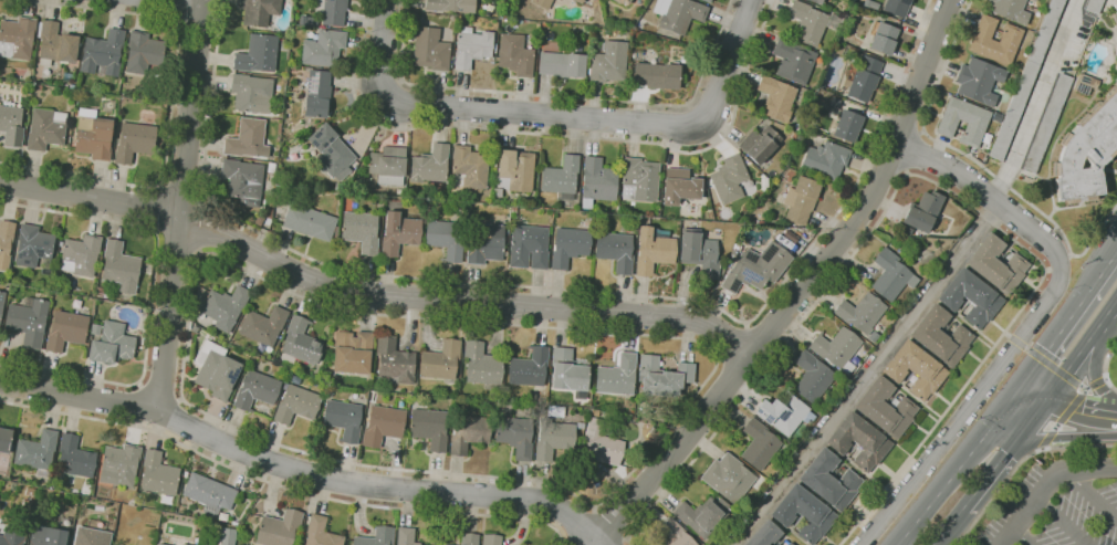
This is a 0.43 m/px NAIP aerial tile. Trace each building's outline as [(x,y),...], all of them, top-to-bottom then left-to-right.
[(239,7),(239,0),(281,0),(280,15),(269,14),(267,28),(242,25),(244,8),(239,7)] [(321,23),(323,0),(347,0),(346,12),(344,11),(343,25),(321,23)] [(425,10),(425,0),(475,0),(474,13),(456,11),(443,10),(443,11),(425,10)] [(529,1),(529,0),(552,0),(547,10),(529,1)] [(651,11),(656,0),(689,0),(709,8),(702,22),(690,18),(683,36),(662,28),(662,29),(657,27),(661,15),(651,11)] [(787,14),(793,0),(795,0),(811,7),(810,8),(827,14),(828,10),(844,17),(837,31),(825,25),(815,48),(795,40),(798,31),(795,29),(800,20),(787,14)] [(877,10),(868,7),(871,0),(879,3),(877,10)] [(881,10),(885,0),(911,0),(910,2),(911,2),(905,19),(881,10)] [(991,1),(986,0),(1026,0),(1022,10),(1031,13),(1025,25),(986,11),(991,1)] [(1026,60),(1050,0),(1062,0),(1065,1),(1040,64),(1026,60)] [(1085,9),(1088,0),(1103,0),(1098,14),(1085,9)] [(1009,66),(968,50),(982,13),(998,20),(990,39),(999,42),(1003,30),(1001,30),(1004,22),(1024,30),(1009,66)] [(316,25),(297,23),(299,15),(301,17),(301,14),(304,14),(304,17),(317,19),(316,25)] [(30,61),(0,56),(0,20),(18,22),(18,17),(36,19),(34,35),(33,35),(30,61)] [(50,66),(36,65),(40,38),(36,36),(39,22),(41,22),(42,20),(58,22),(56,33),(79,36),(74,63),(66,62),(66,64),(58,63),(58,61),(51,60),(50,66)] [(889,56),(868,48),(874,35),(870,34),(876,21),(878,22),(879,21),(899,30),(894,42),(895,42),(889,56)] [(448,72),(430,70),(431,66),(413,65),(416,27),(424,27),(425,25),(434,27),(434,28),(440,29),(439,40),(437,40),(437,42),(450,43),(448,72)] [(470,71),(453,70),(457,32),(458,32),(458,27),(471,28),(471,33),(480,34),(480,31),(492,32),(492,44),(495,44),(494,53),(491,53),(491,57),(482,56),(481,60),(471,60),(470,71)] [(118,76),(104,75),(104,76),(96,75),(97,65),(95,65),(94,73),(80,72),(81,60),(82,60),(85,38),(106,40),(107,29),(125,31),(123,49),(119,49),(118,62),(121,63),(118,76)] [(336,67),(300,63),(303,39),(314,41),(314,42),(316,43),(317,29),(346,32),(344,49),(338,48),(336,67)] [(160,66),(148,64),(146,75),(124,71),(127,53),(128,53),(128,48),(127,48),(129,31),(148,33),(148,39),(164,42),(160,66)] [(273,72),(250,70),(250,71),(232,70),(234,53),(247,54),(249,33),(278,36),(273,72)] [(532,77),(515,76),(515,71),(507,70),(508,67),(497,66),(500,33),(524,35),(523,49),(534,50),(532,77)] [(803,86),(774,74),(781,57),(771,54),(777,38),(816,53),(803,86)] [(604,83),(588,81),(591,53),(604,54),(604,51),(596,50),(596,41),(604,42),(604,40),(627,43),(623,81),(605,78),(604,83)] [(584,77),(566,76),(566,75),(537,73),(539,52),(586,55),(584,77)] [(866,103),(846,95),(856,67),(858,69),(863,55),(883,63),(877,76),(878,76),(874,91),(871,90),(866,103)] [(992,108),(984,105),(984,104),(956,93),(960,83),(954,81),(961,64),(967,65),(970,56),(986,63),(988,61),(992,62),(991,65),(999,67),(1008,71),(1002,83),(994,80),(989,92),(998,95),(992,108)] [(1040,64),(1001,160),(989,156),(1026,60),(1040,64)] [(678,90),(647,87),(647,85),(634,84),(635,63),(662,65),(662,63),(680,65),(678,90)] [(326,118),(303,116),(305,97),(306,97),(309,70),(330,72),(328,85),(331,86),(330,102),(327,102),(326,118)] [(73,83),(62,81),(63,72),(74,74),(73,83)] [(1035,175),(1022,169),(1058,73),(1072,77),(1035,175)] [(1087,96),(1072,90),(1079,73),(1099,81),(1096,90),(1090,87),(1087,96)] [(270,114),(237,111),(237,109),(233,109),(234,93),(230,92),(232,74),(249,75),(248,77),(273,80),(270,114)] [(786,124),(762,114),(765,105),(763,104),(768,94),(755,90),(762,74),(796,88),(787,111),(791,112),(786,124)] [(1069,130),(1116,84),(1116,153),(1111,159),(1109,157),(1100,165),(1100,168),(1099,171),(1100,171),(1104,193),(1095,196),(1095,199),(1067,203),(1066,200),(1057,201),(1054,179),(1057,178),(1057,175),(1053,176),(1054,163),(1057,163),(1058,156),(1062,149),(1064,145),(1061,143),(1067,133),(1071,136),(1073,134),(1069,130)] [(972,153),(969,151),(971,147),(958,142),(961,134),(962,134),(967,123),(959,119),(951,138),(935,132),(939,120),(949,95),(977,106),(978,104),(988,107),(986,111),(991,112),(977,149),(974,148),(972,153)] [(837,111),(827,107),(832,96),(842,101),(837,111)] [(4,132),(0,131),(0,106),(22,108),(21,117),(23,117),(22,122),(20,122),(20,127),(23,128),(21,147),(3,145),(4,132)] [(44,151),(25,149),(28,133),(30,133),(32,108),(53,111),(53,112),(66,113),(65,124),(66,124),(64,145),(45,143),(44,151)] [(109,161),(91,159),(92,154),(74,151),(80,108),(95,111),(94,117),(113,119),(109,145),(111,145),(109,161)] [(854,143),(832,135),(842,108),(864,117),(854,143)] [(268,157),(241,155),(241,156),(222,154),(225,138),(238,139),(240,117),(265,119),(262,145),(269,146),(268,157)] [(131,165),(114,163),(116,146),(117,146),(118,142),(117,142),(119,122),(156,126),(153,154),(133,151),(131,165)] [(316,167),(316,161),(324,155),(321,151),(320,153),(306,139),(325,122),(338,136),(337,137),(357,158),(347,166),(352,170),(340,182),(335,177),(333,179),(326,172),(322,172),(316,167)] [(759,165),(745,153),(738,146),(753,129),(759,134),(766,125),(782,138),(759,165)] [(835,182),(798,168),(807,146),(815,149),(817,145),(822,147),(824,140),(852,150),(845,167),(843,166),(835,182)] [(421,184),(408,182),(410,153),(431,155),(432,143),(449,145),(445,181),(422,179),(421,184)] [(486,189),(461,188),(462,177),(463,177),(464,174),(451,172),(453,145),(470,146),(469,151),(478,153),(478,156),(488,156),(486,189)] [(401,188),(377,186),(378,175),(376,175),(376,174),(368,172),(369,153),(382,154),(383,146),(406,147),(405,158),(406,158),(405,177),(403,177),(401,188)] [(503,187),(497,187),(499,149),(515,150),(515,151),(534,154),(531,192),(508,190),(503,187)] [(721,206),(720,202),(716,205),(707,185),(712,182),(709,175),(718,171),(717,168),(724,164),(722,159),(738,153),(749,178),(738,184),(743,196),(721,206)] [(572,201),(557,199),(557,192),(540,191),(541,167),(562,169),(563,154),(580,155),(577,174),(576,172),(575,193),(573,193),(572,201)] [(591,208),(581,207),(582,198),(583,175),(582,175),(584,156),(602,157),(601,168),(618,169),(615,200),(592,199),(591,208)] [(657,202),(633,200),(633,199),(622,198),(625,157),(641,158),(640,161),(660,163),(657,202)] [(259,208),(239,206),(240,197),(227,196),(229,178),(220,177),(222,159),(239,160),(239,161),(264,165),(259,208)] [(274,174),(267,172),(268,163),(275,164),(274,174)] [(677,207),(662,206),(665,177),(666,168),(689,169),(689,178),(702,179),(700,200),(678,198),(677,207)] [(804,227),(782,218),(783,217),(784,217),(789,206),(782,203),(787,187),(793,189),(798,176),(821,184),(816,199),(812,212),(810,212),(804,227)] [(501,198),(491,197),(492,188),(502,189),(501,198)] [(927,234),(901,222),(910,202),(917,206),(922,191),(928,195),(930,190),(943,197),(927,234)] [(328,242),(281,227),(290,202),(336,218),(328,242)] [(397,258),(380,256),(382,237),(385,237),(385,232),(384,231),(385,210),(399,211),(398,218),(421,220),(419,245),(398,244),(397,258)] [(376,255),(359,253),(361,242),(340,240),(343,211),(378,214),(376,238),(378,238),(376,255)] [(703,220),(702,212),(710,211),(711,219),(703,220)] [(260,227),(253,223),(258,214),(263,218),(260,227)] [(7,272),(0,271),(0,220),(15,223),(12,243),(10,242),(7,255),(10,255),(7,272)] [(461,262),(439,261),(440,258),(445,259),(446,248),(425,245),(427,220),(464,223),(461,262)] [(483,265),(466,263),(469,222),(504,226),(502,261),(484,260),(483,265)] [(49,269),(39,268),(41,258),(36,256),(34,269),(14,264),(19,241),(17,240),(20,223),(39,227),(38,232),(54,235),(49,269)] [(546,270),(530,269),(531,252),(529,252),(528,268),(508,266),(512,224),(549,228),(546,251),(549,251),(546,270)] [(656,276),(635,275),(636,255),(638,255),(639,242),(637,242),(638,226),(651,227),(651,238),(675,239),(674,264),(653,262),(651,273),(656,274),(656,276)] [(567,271),(551,269),(552,251),(553,251),(554,251),(554,250),(553,250),(553,244),(554,244),(555,228),(591,231),(588,255),(576,254),(576,258),(568,256),(567,271)] [(718,280),(699,279),(700,265),(681,264),(681,259),(679,259),(681,231),(700,232),(700,240),(717,241),(714,260),(719,261),(718,280)] [(630,275),(614,274),(615,260),(595,258),(596,232),(631,235),(630,255),(633,255),(630,275)] [(1006,296),(964,263),(989,232),(1005,245),(996,256),(994,255),(993,256),(1004,265),(1014,252),(1030,264),(1022,273),(1024,274),(1006,296)] [(93,279),(72,274),(72,272),(60,270),(62,260),(61,260),(64,239),(82,242),(83,233),(102,238),(98,254),(97,254),(93,279)] [(793,252),(775,239),(779,233),(797,247),(793,252)] [(134,294),(117,291),(119,283),(100,280),(104,256),(103,256),(106,239),(123,242),(121,254),(140,258),(134,294)] [(766,279),(760,290),(748,283),(747,286),(740,283),(733,294),(720,286),(729,271),(731,272),(742,251),(744,253),(748,248),(759,254),(771,240),(793,259),(772,284),(766,279)] [(890,302),(870,286),(884,270),(873,262),(884,247),(899,259),(897,262),(919,280),(912,289),(905,283),(890,302)] [(979,331),(963,318),(973,305),(962,296),(959,300),(961,301),(952,312),(936,300),(961,266),(1004,301),(995,312),(998,313),(992,319),(990,318),(988,322),(985,321),(979,331)] [(228,335),(212,326),(216,321),(198,312),(210,290),(221,295),(222,292),(230,296),(237,284),(251,292),(243,306),(242,305),(228,335)] [(106,298),(103,297),(103,298),(95,296),(97,286),(104,287),(103,293),(107,294),(106,298)] [(865,334),(849,323),(848,325),(833,313),(843,300),(854,307),(866,291),(870,294),(871,292),(877,295),(875,297),(886,306),(865,334)] [(40,350),(21,347),(24,333),(1,328),(7,303),(9,304),(21,306),(23,295),(33,297),(33,298),(49,302),(46,316),(45,316),(42,332),(43,332),(40,350)] [(951,368),(909,335),(933,303),(950,315),(941,327),(939,326),(937,328),(949,337),(959,324),(973,336),(967,345),(969,346),(951,368)] [(271,348),(248,337),(247,338),(237,334),(248,310),(267,318),(273,305),(289,312),(281,329),(280,329),(271,348)] [(61,354),(44,350),(48,333),(50,334),(54,311),(88,316),(84,345),(63,340),(61,354)] [(292,365),(279,359),(282,352),(281,352),(288,334),(285,333),(292,315),(312,323),(311,325),(307,324),(303,334),(323,342),(322,346),(325,347),(320,360),(317,359),(315,365),(313,364),(313,365),(297,359),(296,361),(294,361),(292,365)] [(117,360),(113,365),(87,359),(91,340),(100,342),(104,319),(124,324),(123,335),(136,337),(132,359),(128,359),(126,360),(119,359),(118,357),(117,360)] [(98,336),(90,334),(92,324),(101,325),(98,336)] [(847,375),(824,357),(823,359),(807,347),(821,329),(823,332),(820,335),(828,343),(842,325),(844,327),(845,325),(857,335),(855,337),(862,342),(850,355),(856,358),(852,364),(855,366),(847,375)] [(332,370),(335,332),(340,332),(340,331),(346,332),(346,333),(352,333),(352,337),(357,337),(358,332),(373,333),(369,374),(332,370)] [(414,385),(396,384),(397,377),(377,375),(378,355),(375,355),(377,335),(395,336),(394,350),(415,353),(413,375),(414,376),(414,385)] [(922,402),(907,389),(917,377),(912,374),(914,374),(907,368),(905,370),(907,371),(897,384),(879,370),(906,338),(949,373),(932,395),(930,392),(922,402)] [(453,379),(419,377),(420,352),(440,353),(441,339),(460,340),(459,360),(455,359),(453,379)] [(500,385),(464,381),(467,358),(462,358),(464,340),(483,343),(482,355),(503,357),(500,385)] [(543,386),(508,384),(510,358),(531,359),(531,355),(531,349),(526,348),(526,346),(532,346),(547,347),(546,366),(544,366),(543,386)] [(586,391),(550,388),(552,376),(549,376),(553,346),(573,348),(572,360),(589,363),(587,376),(589,376),(588,384),(587,384),(586,391)] [(226,402),(210,395),(212,391),(192,381),(209,348),(242,365),(231,387),(232,388),(226,402)] [(812,406),(792,389),(802,377),(801,377),(804,371),(793,361),(803,349),(836,375),(812,406)] [(633,395),(595,392),(596,367),(612,368),(612,367),(618,367),(619,352),(636,353),(633,395)] [(677,396),(640,394),(641,381),(638,381),(638,370),(640,354),(659,356),(658,369),(676,371),(677,363),(695,364),(693,384),(681,382),(681,389),(678,388),(677,396)] [(252,413),(232,406),(239,388),(241,388),(248,370),(281,382),(276,397),(278,397),(275,405),(273,403),(273,406),(252,398),(249,409),(253,410),(252,413)] [(896,440),(853,407),(878,375),(895,387),(885,399),(884,398),(881,400),(888,406),(894,398),(898,401),(902,396),(918,408),(911,418),(912,419),(896,440)] [(288,427),(272,420),(279,401),(281,401),(288,384),(321,396),(312,420),(293,412),(288,427)] [(332,398),(324,396),(326,388),(334,390),(332,398)] [(787,438),(770,423),(769,426),(753,413),(759,408),(756,406),(763,398),(770,403),(773,398),(781,405),(790,394),(810,409),(787,438)] [(357,444),(337,441),(337,439),(342,439),(343,428),(323,425),(326,400),(361,406),(357,425),(359,426),(357,444)] [(379,449),(361,446),(364,428),(366,428),(370,406),(406,411),(401,439),(382,436),(379,449)] [(563,418),(547,416),(549,406),(564,407),(563,418)] [(445,453),(428,451),(429,439),(409,437),(411,409),(446,412),(443,436),(446,436),(445,453)] [(867,474),(852,462),(862,449),(850,440),(848,442),(850,443),(841,455),(825,443),(849,410),(892,443),(876,467),(874,464),(867,474)] [(466,457),(449,454),(452,415),(490,418),(489,443),(467,442),(466,457)] [(531,462),(513,461),(514,447),(508,446),(508,442),(493,442),(495,416),(532,418),(530,443),(532,443),(531,462)] [(551,462),(534,461),(535,442),(539,442),(540,430),(537,429),(539,417),(551,418),(550,422),(553,422),(574,425),(573,450),(552,448),(551,462)] [(594,475),(578,472),(587,441),(583,440),(589,417),(604,421),(601,436),(625,442),(617,467),(597,461),(594,475)] [(760,470),(740,455),(753,438),(744,431),(741,436),(739,434),(752,417),(768,429),(766,431),(781,442),(760,470)] [(8,454),(0,453),(0,428),(12,430),(8,454)] [(50,471),(13,464),(18,439),(39,442),(42,428),(59,431),(54,451),(53,451),(50,471)] [(92,478),(54,471),(62,433),(79,436),(76,449),(96,453),(92,478)] [(132,488),(98,482),(105,447),(122,449),(123,443),(142,448),(138,463),(136,463),(132,488)] [(841,512),(797,479),(823,447),(839,460),(829,471),(827,470),(825,472),(833,479),(842,467),(846,469),(847,468),(863,480),(856,490),(857,491),(841,512)] [(139,490),(144,467),(142,467),(146,449),(161,452),(159,464),(179,468),(174,496),(139,490)] [(734,505),(699,478),(714,459),(718,462),(727,451),(742,463),(741,465),(756,478),(734,505)] [(209,517),(205,515),(202,510),(205,504),(181,495),(190,472),(238,491),(229,511),(220,507),(218,513),(215,515),(209,517)] [(821,535),(812,544),(809,544),(795,534),(805,521),(795,512),(793,514),(795,516),(785,528),(769,515),(794,482),(837,516),(822,536),(821,535)] [(703,541),(686,524),(686,525),(671,513),(683,501),(693,510),(699,504),(701,506),(709,496),(729,513),(703,541)] [(295,528),(291,544),(264,544),(255,543),(262,515),(281,520),(284,509),(303,513),(299,530),(295,528)] [(344,536),(342,544),(305,544),(307,533),(306,533),(311,513),(326,517),(323,532),(344,536)] [(683,533),(697,544),(664,544),(669,539),(658,531),(670,517),(685,531),(683,533)] [(768,544),(769,544),(742,544),(766,518),(782,533),(772,544),(770,542),(768,544)] [(23,543),(23,544),(0,544),(0,536),(2,536),(6,523),(28,527),(24,544),(23,543)] [(66,532),(64,544),(29,544),(33,525),(66,532)] [(394,527),(393,544),(388,544),(352,544),(353,536),(374,538),(375,525),(394,527)] [(112,534),(109,544),(73,544),(77,526),(112,534)] [(236,530),(234,544),(219,544),(219,543),(217,542),(218,536),(220,536),(221,527),(236,530)] [(420,543),(419,544),(396,544),(398,527),(414,528),(413,543),(420,543)] [(479,534),(478,544),(460,544),(461,533),(479,534)] [(500,536),(499,544),(481,544),(482,534),(500,536)]
